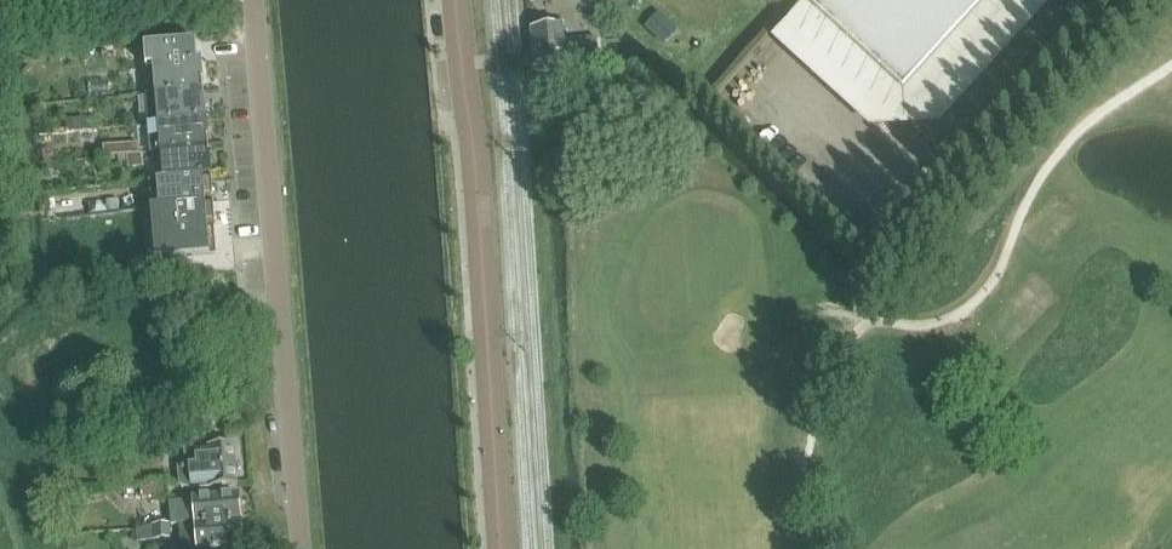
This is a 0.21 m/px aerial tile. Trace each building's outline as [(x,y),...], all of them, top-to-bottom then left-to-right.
[(904,94),(989,0),(801,0),(904,94)] [(659,14),(649,24),(667,41),(677,31),(659,14)] [(532,31),(534,53),(535,60),(567,57),(566,42),(564,22),(553,23),(553,29),(532,31)] [(600,39),(566,42),(567,57),(601,54),(600,39)] [(196,43),(145,47),(147,69),(154,68),(156,95),(204,91),(202,62),(198,63),(196,43)] [(535,60),(535,65),(537,86),(558,84),(559,89),(570,88),(567,57),(535,60)] [(140,97),(139,85),(119,87),(121,99),(140,97)] [(571,102),(587,100),(586,90),(570,92),(571,102)] [(156,95),(147,96),(147,97),(149,124),(207,119),(204,91),(156,95)] [(78,133),(89,132),(87,119),(67,121),(68,134),(78,133)] [(207,119),(149,124),(152,152),(209,148),(207,119)] [(89,132),(78,133),(79,144),(99,142),(97,131),(89,132)] [(138,144),(112,147),(113,157),(139,155),(138,144)] [(209,148),(152,152),(152,154),(154,154),(157,181),(164,180),(212,177),(209,148)] [(143,155),(120,157),(121,167),(129,166),(130,169),(144,168),(143,155)] [(157,183),(151,183),(153,208),(173,206),(215,204),(212,177),(164,180),(157,181),(157,183)] [(120,213),(119,200),(107,202),(108,213),(108,214),(120,213)] [(153,209),(144,210),(149,262),(217,256),(214,229),(217,229),(215,204),(173,206),(153,208),(153,209)] [(188,441),(205,439),(204,433),(210,433),(208,418),(186,431),(188,441)] [(180,486),(193,491),(213,489),(239,487),(235,445),(209,447),(209,448),(185,450),(186,467),(179,468),(180,486)] [(142,502),(145,502),(169,499),(167,482),(140,485),(142,502)] [(185,527),(242,522),(239,496),(194,500),(195,502),(182,503),(185,527)] [(180,527),(182,548),(233,548),(244,548),(242,522),(185,527),(180,527)] [(153,526),(137,532),(138,544),(173,541),(171,525),(153,526)]
